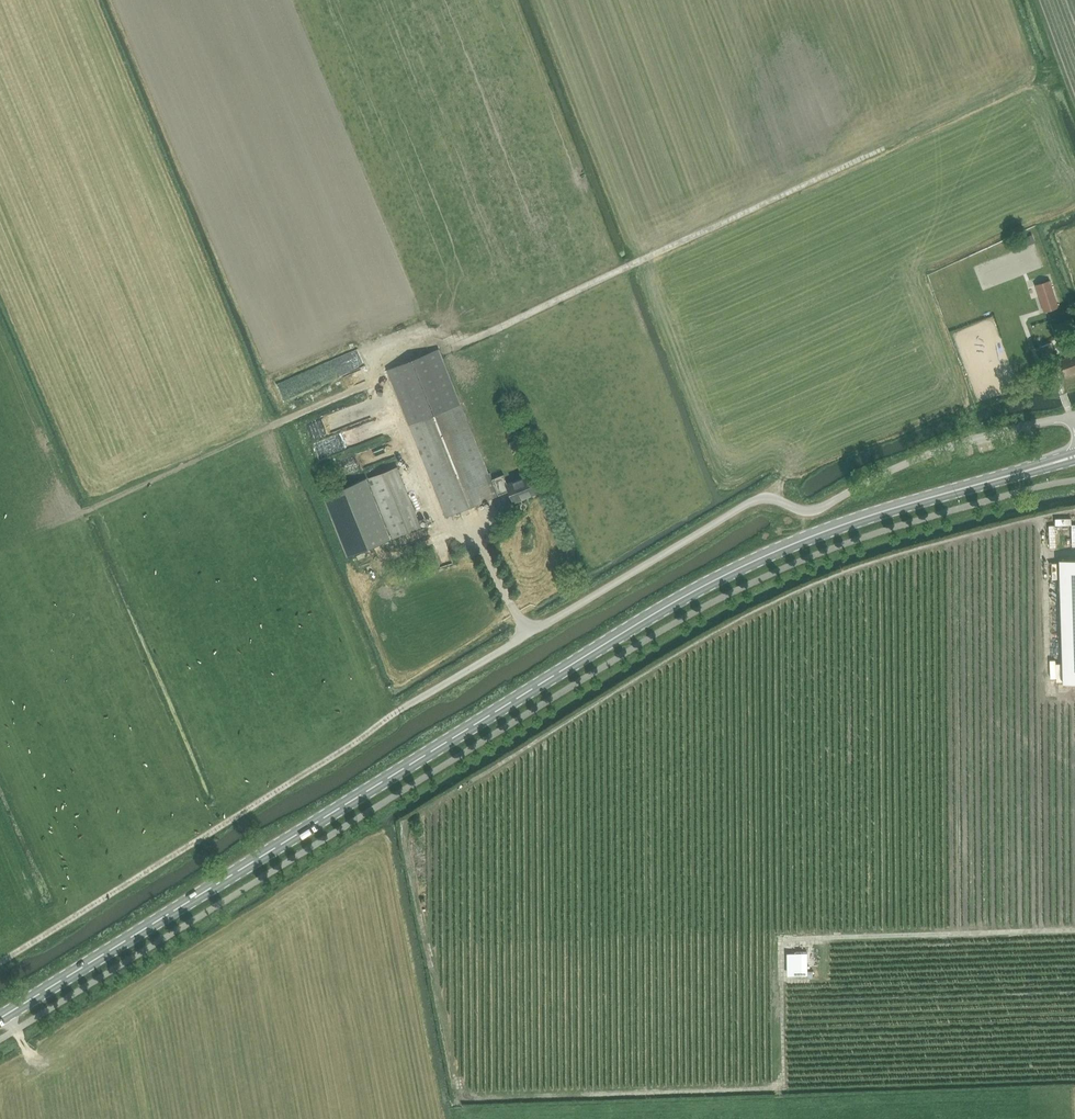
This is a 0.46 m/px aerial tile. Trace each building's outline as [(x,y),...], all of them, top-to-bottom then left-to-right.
[(1050,280),(1035,285),(1043,312),(1058,307),(1050,280)] [(1061,360),(1067,375),(1074,372),(1074,341),(1067,344),(1071,356),(1061,360)] [(1041,347),(1048,368),(1060,363),(1053,343),(1041,347)] [(387,370),(408,424),(460,404),(440,349),(387,370)] [(344,375),(348,384),(363,378),(360,369),(344,375)] [(338,406),(340,410),(307,425),(314,440),(367,417),(358,397),(338,406)] [(460,404),(408,424),(445,516),(499,495),(498,494),(492,479),(493,478),(490,472),(488,473),(460,404)] [(347,474),(371,463),(365,450),(341,461),(347,474)] [(368,477),(392,538),(422,526),(397,466),(368,477)] [(493,478),(492,479),(498,494),(509,490),(514,501),(538,492),(530,472),(507,481),(504,474),(493,478)] [(322,492),(348,556),(390,539),(365,475),(322,492)] [(1059,560),(1063,683),(1074,682),(1074,560),(1059,560)] [(800,972),(800,952),(792,951),(791,972),(800,972)]
